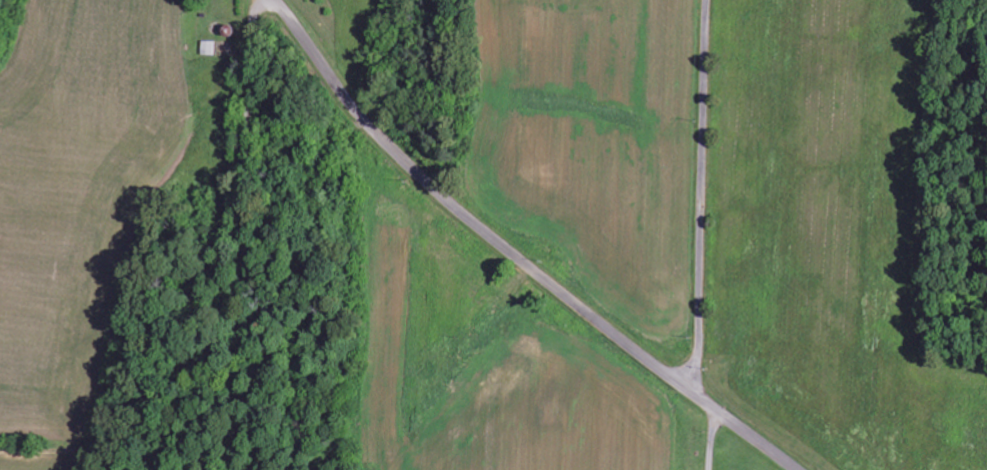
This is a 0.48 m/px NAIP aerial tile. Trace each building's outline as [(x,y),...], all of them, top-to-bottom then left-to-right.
[(215,54),(216,41),(202,41),(201,54),(215,54)]
